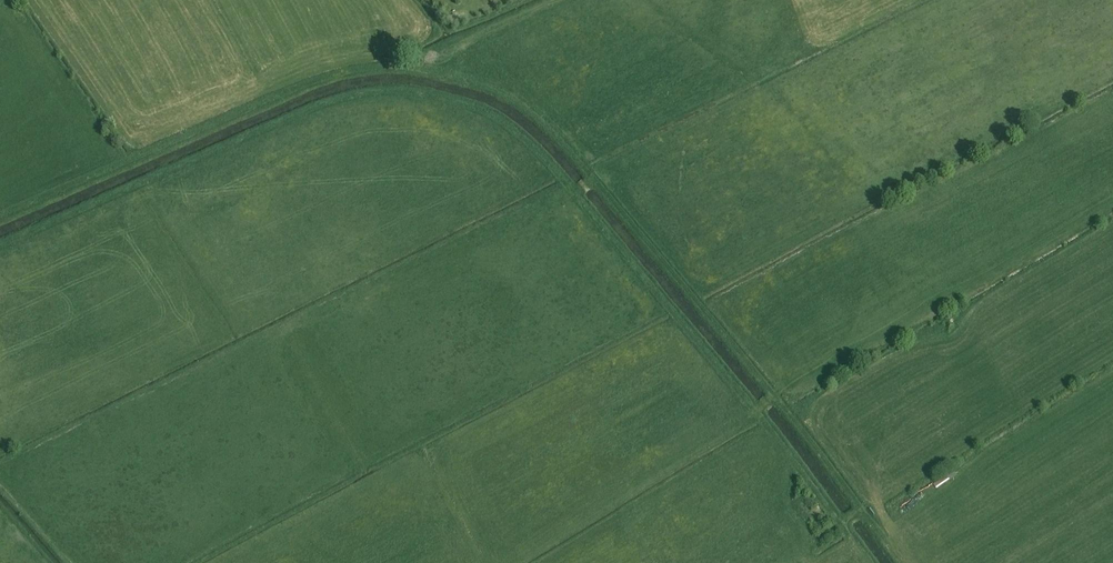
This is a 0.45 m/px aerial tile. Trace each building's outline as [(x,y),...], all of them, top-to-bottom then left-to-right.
[(814,517),(824,510),(818,502),(808,509),(814,517)]
